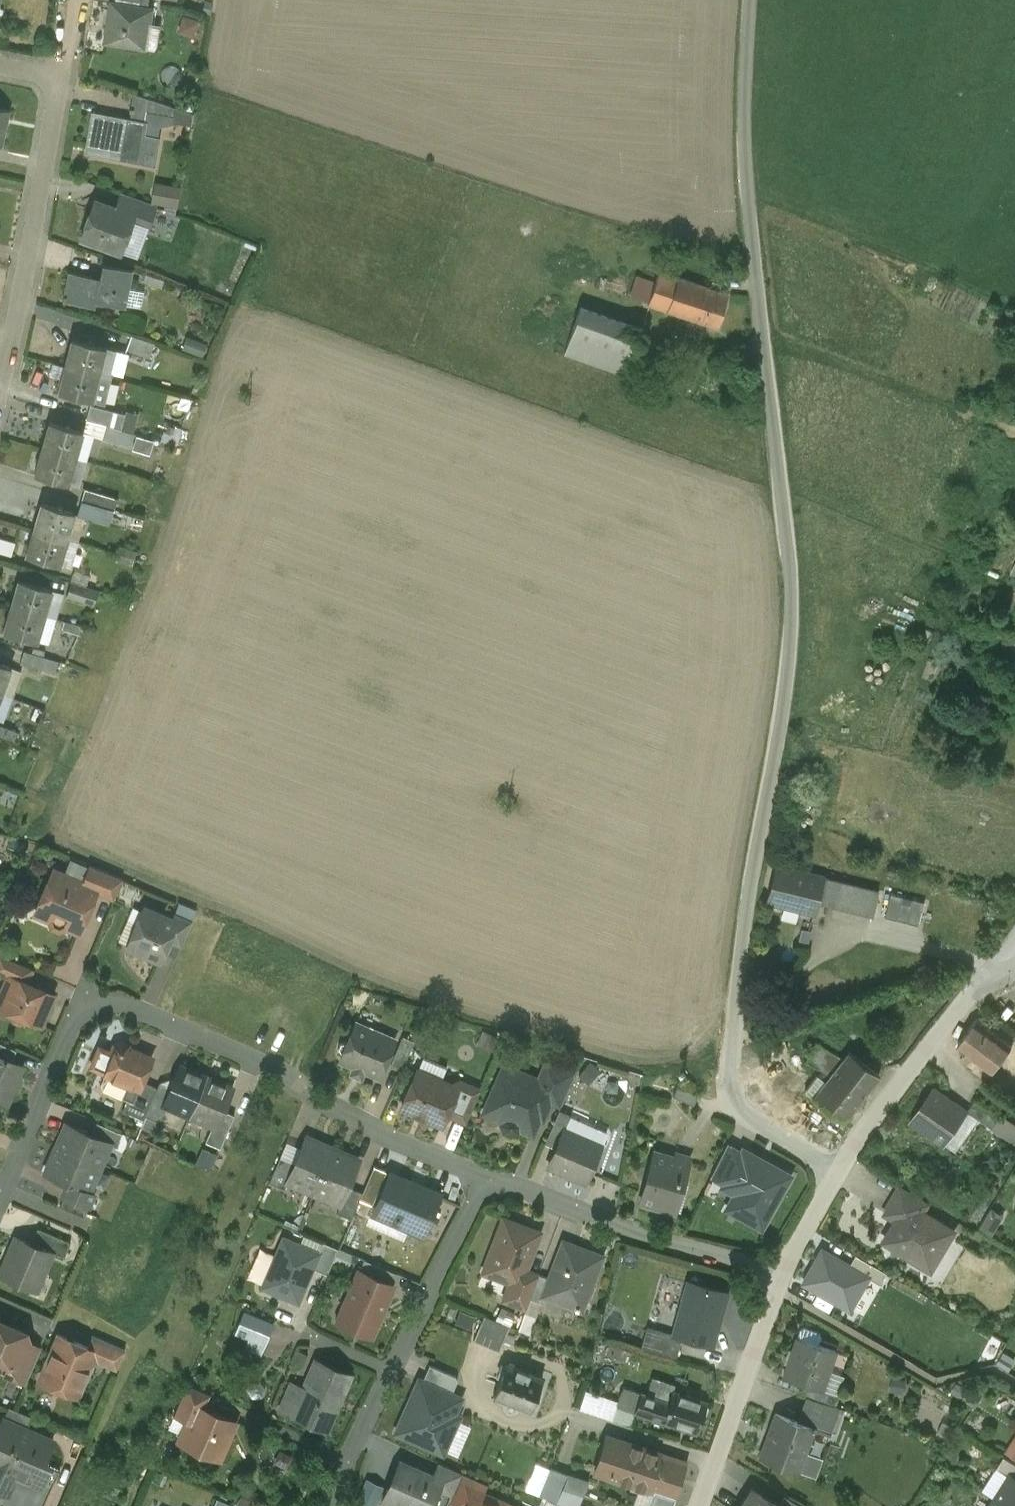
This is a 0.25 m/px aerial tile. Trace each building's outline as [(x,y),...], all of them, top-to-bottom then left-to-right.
[(112,0),(111,0),(107,22),(110,22),(107,42),(146,49),(151,23),(153,7),(147,6),(114,0),(112,0)] [(160,25),(151,23),(146,49),(156,50),(160,25)] [(157,103),(135,95),(133,111),(147,114),(156,115),(157,103)] [(0,106),(0,143),(1,144),(9,108),(0,106)] [(147,114),(134,111),(132,122),(146,125),(147,114)] [(132,122),(96,115),(97,114),(95,113),(89,154),(91,154),(91,153),(154,166),(154,167),(156,167),(160,141),(157,140),(144,138),(146,125),(132,122)] [(156,115),(147,114),(146,125),(144,138),(157,140),(161,116),(156,115)] [(152,201),(179,206),(182,185),(156,181),(152,201)] [(143,202),(119,194),(114,209),(132,216),(131,218),(137,220),(143,202)] [(114,209),(93,202),(81,237),(120,251),(131,218),(132,216),(114,209)] [(247,252),(223,243),(218,256),(242,265),(247,252)] [(107,264),(104,279),(70,272),(66,294),(63,294),(62,302),(66,303),(67,300),(94,306),(93,308),(96,308),(97,303),(124,308),(131,271),(107,264)] [(677,278),(657,271),(646,304),(666,311),(677,278)] [(702,286),(677,278),(666,311),(691,319),(702,286)] [(728,295),(702,286),(691,319),(717,328),(728,295)] [(642,328),(580,306),(564,353),(625,375),(642,328)] [(154,344),(131,336),(126,349),(146,357),(154,344)] [(207,346),(187,338),(182,350),(202,358),(207,346)] [(105,348),(72,339),(65,365),(98,374),(105,348)] [(98,374),(65,365),(58,392),(92,400),(98,374)] [(112,377),(98,374),(92,400),(105,404),(112,377)] [(125,416),(89,405),(85,419),(121,429),(125,416)] [(82,432),(49,422),(42,448),(75,458),(82,432)] [(133,433),(106,425),(102,439),(129,447),(133,433)] [(75,458),(42,448),(34,474),(67,484),(75,458)] [(117,498),(84,489),(81,501),(113,510),(117,498)] [(74,513),(41,503),(34,529),(67,538),(74,513)] [(67,538),(34,529),(26,555),(59,564),(67,538)] [(10,554),(14,541),(0,537),(0,551),(10,554)] [(75,570),(67,595),(91,602),(94,592),(85,590),(90,575),(75,570)] [(52,589),(19,580),(11,605),(44,615),(52,589)] [(44,615),(11,605),(3,632),(36,641),(44,615)] [(1007,646),(1001,657),(1014,663),(1014,650),(1009,647),(1007,646)] [(57,661),(23,651),(19,663),(54,673),(57,661)] [(0,663),(0,692),(1,692),(11,667),(0,663)] [(0,724),(0,736),(14,742),(18,731),(0,724)] [(122,877),(89,863),(81,882),(96,888),(95,892),(113,899),(122,877)] [(822,877),(777,865),(768,901),(813,913),(816,901),(822,877)] [(81,882),(53,870),(37,907),(52,913),(50,919),(52,925),(59,928),(65,925),(65,924),(78,930),(95,892),(96,888),(81,882)] [(878,890),(822,877),(816,901),(872,915),(878,890)] [(925,902),(890,893),(884,917),(919,925),(925,902)] [(132,906),(127,919),(137,923),(142,910),(132,906)] [(171,920),(143,908),(142,910),(137,923),(127,945),(160,959),(167,940),(175,922),(171,920)] [(191,920),(174,913),(171,920),(175,922),(167,940),(180,946),(191,920)] [(0,953),(0,972),(10,977),(11,975),(25,982),(32,967),(0,953)] [(11,975),(10,977),(0,1001),(0,1006),(11,1011),(10,1014),(13,1020),(19,1022),(25,1020),(26,1017),(39,1023),(51,993),(25,982),(11,975)] [(977,1021),(957,1046),(1014,1089),(1014,1070),(1002,1060),(1012,1047),(977,1021)] [(394,1038),(356,1022),(348,1041),(346,1041),(340,1041),(337,1047),(341,1052),(343,1053),(340,1060),(353,1066),(350,1073),(361,1078),(365,1071),(378,1076),(394,1038)] [(414,1040),(402,1035),(390,1063),(402,1068),(414,1040)] [(129,1043),(121,1040),(113,1043),(110,1051),(99,1045),(90,1066),(105,1073),(101,1083),(103,1089),(127,1099),(133,1102),(142,1080),(152,1057),(131,1048),(129,1043)] [(843,1058),(816,1042),(805,1060),(830,1075),(840,1062),(843,1058)] [(0,1043),(0,1056),(11,1061),(16,1050),(0,1043)] [(862,1051),(854,1044),(843,1058),(840,1062),(870,1086),(879,1075),(857,1058),(862,1051)] [(0,1056),(0,1099),(5,1101),(20,1065),(11,1061),(0,1056)] [(593,1082),(597,1066),(580,1061),(576,1078),(593,1082)] [(830,1075),(825,1081),(817,1075),(804,1091),(843,1120),(870,1086),(840,1062),(830,1075)] [(525,1081),(502,1071),(485,1109),(505,1117),(502,1124),(504,1130),(510,1133),(517,1130),(518,1127),(532,1133),(541,1112),(543,1113),(549,1099),(562,1070),(546,1063),(542,1073),(544,1074),(546,1079),(545,1082),(527,1075),(525,1081)] [(206,1076),(179,1065),(170,1087),(163,1103),(167,1105),(189,1115),(206,1076)] [(562,1070),(549,1099),(561,1104),(574,1075),(562,1070)] [(455,1087),(417,1071),(401,1106),(413,1111),(413,1112),(426,1118),(427,1116),(442,1123),(446,1113),(457,1088),(455,1087)] [(232,1088),(206,1076),(189,1115),(212,1125),(216,1126),(223,1110),(232,1088)] [(142,1080),(133,1102),(127,1099),(122,1110),(143,1119),(145,1115),(157,1087),(142,1080)] [(480,1089),(458,1080),(455,1087),(457,1088),(446,1113),(466,1122),(480,1089)] [(157,1087),(145,1115),(160,1122),(167,1105),(163,1103),(170,1087),(159,1082),(157,1087)] [(934,1087),(911,1121),(944,1144),(967,1110),(934,1087)] [(1001,1115),(976,1098),(968,1110),(992,1127),(1001,1115)] [(234,1114),(223,1110),(216,1126),(212,1125),(205,1141),(220,1147),(234,1114)] [(559,1110),(544,1143),(555,1147),(563,1130),(564,1130),(571,1115),(559,1110)] [(122,1132),(96,1121),(91,1134),(110,1142),(110,1143),(116,1146),(122,1132)] [(91,1134),(66,1123),(55,1147),(100,1167),(110,1143),(110,1142),(91,1134)] [(564,1130),(563,1130),(555,1147),(548,1165),(585,1181),(600,1146),(564,1130)] [(332,1148),(306,1136),(295,1162),(287,1181),(313,1192),(332,1148)] [(793,1173),(742,1146),(740,1150),(729,1145),(712,1177),(722,1183),(720,1186),(735,1194),(726,1210),(762,1230),(793,1173)] [(100,1167),(55,1147),(44,1172),(70,1183),(89,1191),(90,1190),(100,1167)] [(358,1159),(332,1148),(313,1192),(340,1203),(347,1186),(358,1159)] [(654,1151),(640,1201),(675,1211),(683,1180),(669,1176),(674,1157),(654,1151)] [(690,1157),(675,1153),(674,1157),(669,1176),(683,1180),(690,1157)] [(295,1162),(280,1156),(269,1181),(284,1188),(287,1181),(295,1162)] [(362,1192),(359,1198),(372,1204),(386,1171),(373,1165),(362,1192)] [(440,1193),(389,1172),(388,1174),(393,1176),(380,1207),(395,1214),(392,1221),(422,1234),(440,1193)] [(89,1191),(70,1183),(64,1195),(90,1206),(96,1193),(90,1190),(89,1191)] [(929,1202),(902,1185),(890,1204),(918,1220),(923,1212),(929,1202)] [(362,1192),(347,1186),(340,1203),(336,1211),(351,1218),(359,1198),(362,1192)] [(923,1212),(918,1220),(890,1204),(885,1213),(896,1220),(884,1240),(890,1244),(892,1253),(901,1251),(911,1257),(915,1252),(929,1260),(938,1245),(943,1248),(954,1231),(923,1212)] [(503,1219),(484,1271),(510,1281),(519,1284),(525,1268),(539,1232),(503,1219)] [(69,1242),(38,1228),(31,1244),(51,1252),(51,1253),(62,1258),(69,1242)] [(261,1287),(299,1302),(320,1250),(282,1235),(261,1287)] [(31,1244),(16,1237),(0,1274),(35,1289),(51,1253),(51,1252),(31,1244)] [(601,1256),(563,1242),(549,1278),(543,1294),(544,1295),(575,1306),(574,1309),(577,1310),(578,1307),(581,1308),(601,1256)] [(819,1246),(801,1286),(854,1310),(872,1271),(819,1246)] [(397,1274),(364,1259),(359,1270),(392,1285),(397,1274)] [(519,1284),(510,1281),(503,1299),(525,1308),(529,1298),(538,1273),(525,1268),(519,1284)] [(359,1270),(358,1270),(337,1320),(371,1335),(393,1285),(392,1285),(359,1270)] [(538,1273),(529,1298),(541,1303),(544,1295),(543,1294),(549,1278),(538,1273)] [(674,1334),(674,1335),(682,1337),(711,1345),(726,1292),(689,1282),(674,1334)] [(246,1311),(238,1332),(267,1342),(275,1321),(246,1311)] [(460,1311),(455,1322),(471,1328),(475,1316),(460,1311)] [(509,1326),(483,1315),(473,1339),(499,1350),(509,1326)] [(0,1322),(0,1359),(8,1363),(9,1363),(19,1340),(23,1332),(0,1322)] [(674,1334),(647,1326),(641,1347),(676,1357),(682,1337),(674,1335),(674,1334)] [(819,1332),(804,1326),(800,1328),(797,1337),(796,1337),(783,1375),(808,1384),(822,1389),(836,1351),(818,1345),(821,1336),(819,1332)] [(87,1346),(59,1334),(40,1379),(58,1387),(60,1382),(78,1390),(91,1359),(95,1350),(87,1346)] [(125,1349),(92,1335),(87,1346),(95,1350),(91,1359),(116,1370),(125,1349)] [(40,1349),(19,1340),(9,1363),(8,1363),(4,1372),(26,1382),(40,1349)] [(349,1375),(317,1361),(305,1389),(296,1409),(298,1410),(329,1423),(349,1375)] [(528,1372),(517,1368),(516,1368),(505,1364),(494,1395),(530,1409),(532,1406),(536,1405),(538,1398),(536,1395),(542,1378),(528,1373),(528,1372)] [(429,1365),(422,1382),(451,1395),(458,1381),(456,1377),(429,1365)] [(409,1404),(397,1432),(442,1451),(458,1417),(453,1415),(460,1398),(451,1395),(422,1382),(421,1381),(411,1405),(409,1404)] [(210,1393),(187,1383),(173,1415),(188,1421),(195,1404),(204,1408),(210,1393)] [(293,1383),(282,1409),(295,1415),(298,1410),(296,1409),(305,1389),(293,1383)] [(822,1389),(808,1384),(803,1396),(807,1397),(834,1406),(838,1394),(822,1389)] [(635,1411),(641,1392),(623,1386),(618,1401),(617,1405),(635,1411)] [(617,1405),(618,1401),(585,1390),(579,1408),(630,1425),(635,1411),(617,1405)] [(673,1390),(669,1402),(641,1392),(635,1411),(696,1432),(702,1416),(705,1414),(706,1414),(708,1407),(707,1407),(706,1403),(707,1402),(673,1390)] [(834,1406),(807,1397),(799,1421),(814,1426),(814,1428),(829,1433),(838,1407),(834,1406)] [(204,1408),(195,1404),(188,1421),(179,1441),(219,1458),(234,1421),(204,1408)] [(31,1416),(8,1406),(2,1420),(25,1430),(31,1416)] [(799,1421),(775,1412),(760,1455),(800,1469),(814,1428),(814,1426),(799,1421)] [(2,1420),(0,1425),(0,1443),(49,1464),(50,1463),(43,1461),(52,1441),(25,1430),(2,1420)] [(618,1447),(604,1442),(597,1465),(610,1469),(609,1471),(610,1471),(609,1477),(631,1484),(643,1447),(621,1440),(618,1447)] [(0,1443),(0,1467),(14,1473),(41,1484),(49,1464),(0,1443)] [(643,1447),(631,1484),(654,1492),(649,1505),(672,1505),(674,1498),(675,1498),(676,1497),(675,1496),(686,1464),(687,1462),(660,1453),(660,1452),(643,1447)] [(1004,1456),(997,1467),(1010,1476),(1011,1475),(1014,1477),(1014,1463),(1004,1456)] [(535,1461),(524,1489),(539,1495),(550,1467),(535,1461)] [(399,1463),(384,1496),(386,1497),(388,1493),(402,1499),(400,1503),(407,1505),(429,1505),(436,1489),(440,1481),(431,1477),(399,1463)] [(461,1473),(438,1463),(437,1463),(431,1477),(440,1481),(436,1489),(451,1496),(461,1473)] [(0,1467),(0,1481),(9,1485),(14,1473),(0,1467)] [(550,1467),(539,1495),(544,1497),(544,1496),(572,1505),(577,1505),(589,1480),(550,1467)] [(486,1484),(461,1473),(451,1496),(450,1497),(467,1504),(471,1494),(480,1498),(486,1484)] [(1011,1475),(1010,1476),(996,1498),(1008,1505),(1014,1505),(1014,1477),(1011,1475)] [(751,1486),(738,1505),(781,1505),(778,1504),(751,1486)] [(471,1494),(467,1504),(466,1505),(497,1505),(480,1498),(471,1494)] [(784,1495),(778,1504),(781,1505),(801,1505),(784,1495)]
